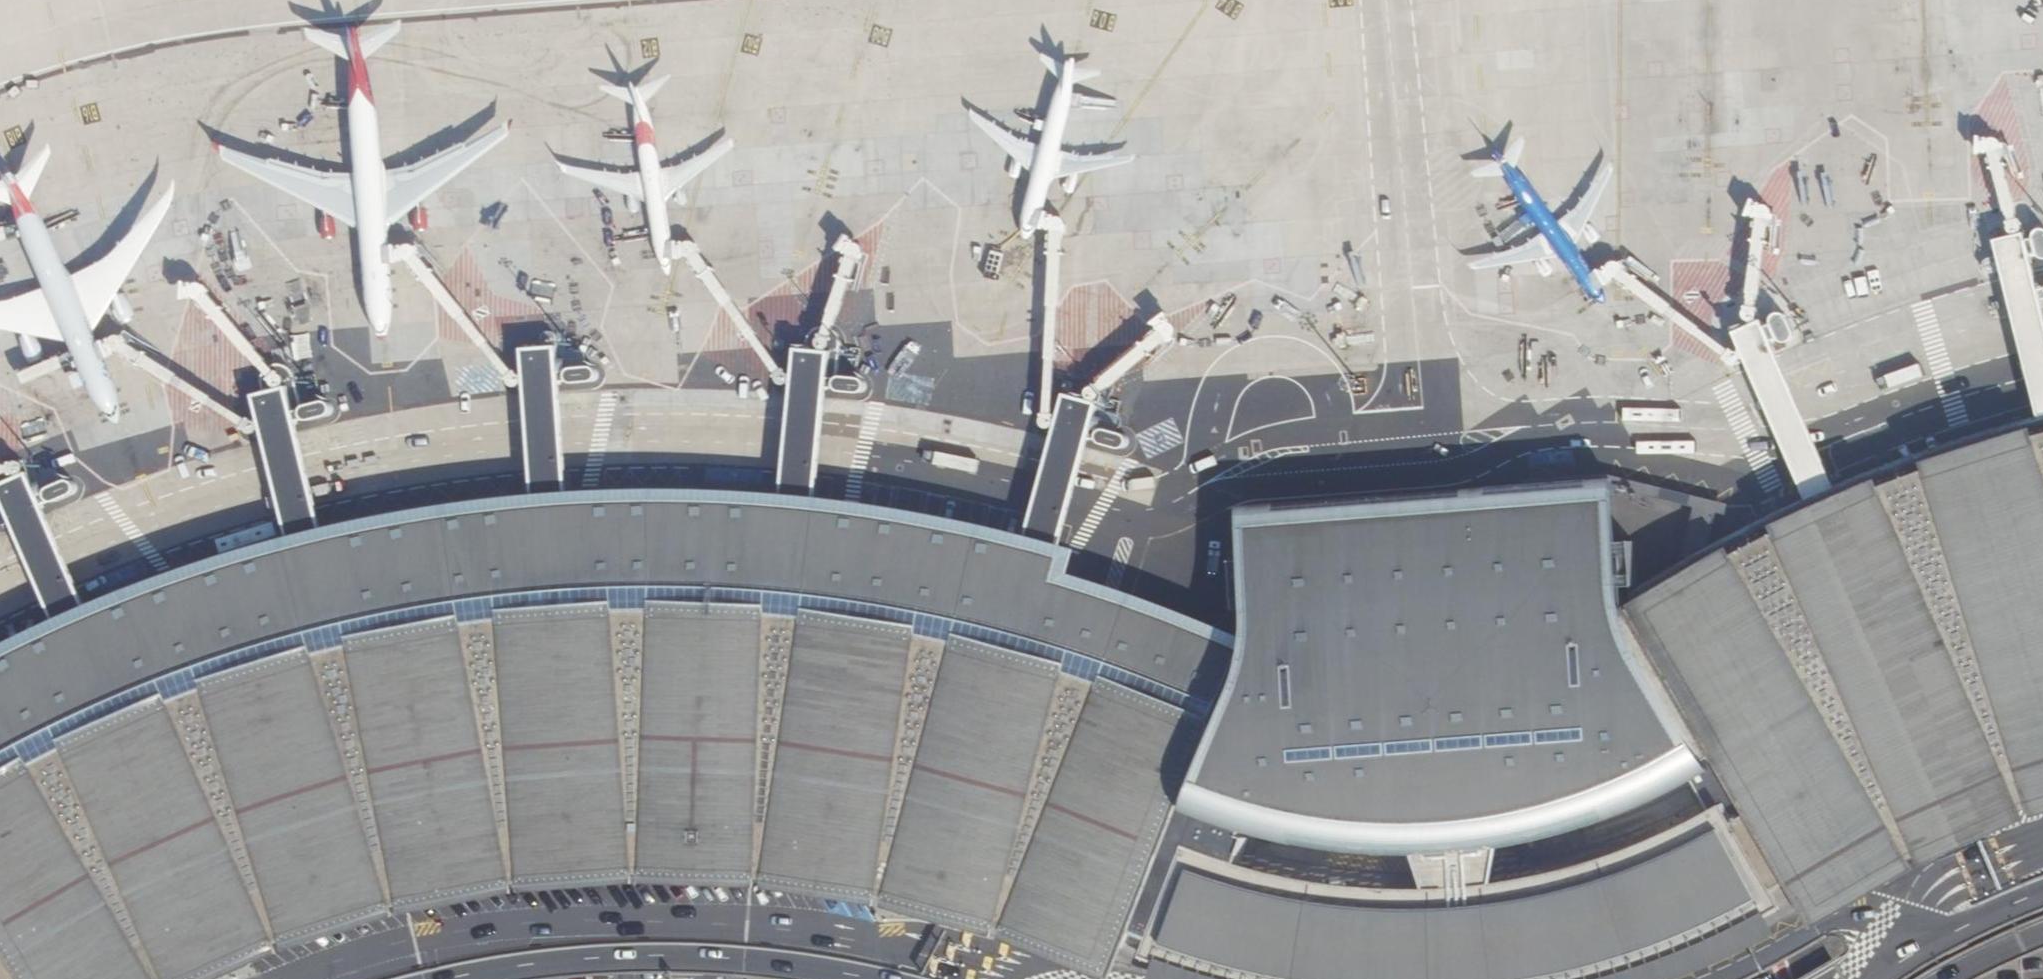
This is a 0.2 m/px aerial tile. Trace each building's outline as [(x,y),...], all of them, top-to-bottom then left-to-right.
[(2025,230),(1993,238),(2036,412),(1955,439),(1894,459),(1833,482),(1760,315),(1731,329),(1807,492),(1739,535),(1682,568),(1616,609),(1663,692),(1714,769),(1729,799),(1792,908),(1804,927),(1903,876),(2017,827),(2042,818),(2042,301),(2025,230)] [(571,373),(551,375),(549,347),(514,348),(517,384),(522,469),(527,550),(433,559),(330,577),(311,502),(302,467),(318,463),(319,463),(322,464),(339,460),(341,458),(343,455),(343,452),(342,449),(341,446),(338,444),(335,443),(318,446),(316,448),(315,450),(299,454),(291,426),(309,422),(311,423),(314,423),(331,420),(333,418),(334,415),(335,411),(334,408),(332,405),(330,403),(327,402),(310,406),(307,408),(306,410),(306,411),(289,415),(281,387),(269,391),(246,397),(254,428),(274,510),(293,587),(191,617),(103,651),(72,581),(58,548),(72,543),(74,543),(90,537),(92,535),(93,532),(93,529),(92,525),(90,523),(87,521),(84,520),(68,526),(66,528),(65,529),(52,534),(41,509),(56,504),(58,504),(74,499),(76,496),(77,493),(77,490),(76,486),(74,484),(71,482),(68,481),(52,487),(50,489),(49,490),(35,495),(24,469),(13,474),(0,481),(0,503),(6,518),(40,594),(73,667),(0,697),(0,978),(191,978),(269,944),(386,905),(506,885),(558,878),(627,875),(750,879),(868,897),(987,930),(1099,975),(1116,934),(1146,864),(1171,811),(1230,670),(1237,637),(1153,605),(1065,574),(1072,550),(1057,546),(1073,481),(1090,486),(1092,488),(1109,493),(1112,492),(1115,490),(1117,487),(1117,484),(1117,480),(1116,477),(1114,475),(1097,471),(1094,471),(1094,472),(1077,467),(1084,442),(1102,448),(1104,450),(1121,454),(1124,453),(1126,451),(1128,448),(1129,445),(1129,442),(1127,439),(1125,436),(1108,432),(1105,433),(1088,427),(1095,403),(1085,401),(1057,393),(1048,426),(1027,505),(1006,585),(899,563),(804,547),(812,467),(823,351),(788,348),(785,387),(778,464),(771,544),(670,542),(563,548),(557,467),(554,429),(576,427),(579,429),(596,427),(599,425),(601,423),(602,420),(602,416),(600,413),(598,411),(595,409),(578,410),(575,412),(553,414),(552,389),(572,387),(573,388),(576,389),(593,388),(595,386),(597,383),(598,380),(598,377),(597,374),(594,372),(592,370),(574,371),(572,373),(571,373)] [(1232,515),(1237,637),(1230,670),(1171,811),(1303,846),(1406,857),(1418,889),(1487,886),(1494,850),(1586,828),(1654,799),(1714,769),(1663,692),(1616,609),(1608,490),(1232,515)] [(1682,825),(1577,867),(1487,886),(1418,889),(1343,886),(1255,866),(1205,850),(1177,841),(1165,870),(1146,864),(1116,934),(1136,943),(1129,960),(1190,978),(1628,978),(1648,973),(1712,952),(1765,925),(1792,908),(1729,799),(1682,825)] [(753,896),(754,885),(719,883),(648,880),(592,882),(536,888),(536,900),(583,896),(624,893),(668,892),(720,894),(753,896)]
